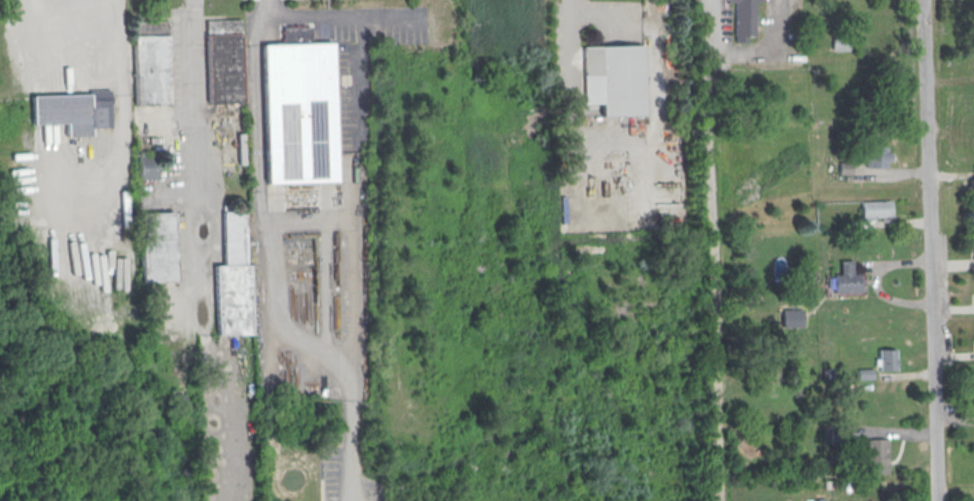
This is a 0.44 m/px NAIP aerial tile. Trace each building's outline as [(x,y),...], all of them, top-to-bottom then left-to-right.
[(735,43),(747,43),(747,36),(756,36),(755,0),(762,0),(725,0),(725,3),(735,3),(735,43)] [(205,21),(239,20),(242,104),(208,105),(205,21)] [(133,24),(167,23),(170,106),(135,107),(133,24)] [(261,46),(330,43),(336,183),(266,186),(261,46)] [(583,48),(641,47),(643,116),(601,117),(601,104),(585,105),(583,48)] [(31,97),(88,95),(87,90),(110,90),(111,128),(89,129),(89,137),(66,138),(66,124),(32,126),(31,97)] [(865,148),(886,148),(887,169),(866,170),(865,148)] [(137,157),(157,157),(158,180),(138,180),(137,157)] [(861,220),(892,220),(892,201),(861,201),(861,220)] [(214,264),(224,264),(223,211),(244,210),(246,263),(248,263),(250,334),(216,334),(214,264)] [(139,212),(173,211),(174,280),(140,281),(139,212)] [(832,275),(840,275),(840,263),(852,262),(852,275),(859,275),(859,293),(833,294),(832,275)] [(781,309),(781,327),(802,327),(802,309),(781,309)] [(877,349),(877,370),(896,370),(896,349),(877,349)] [(866,438),(887,437),(888,466),(867,467),(866,438)]
